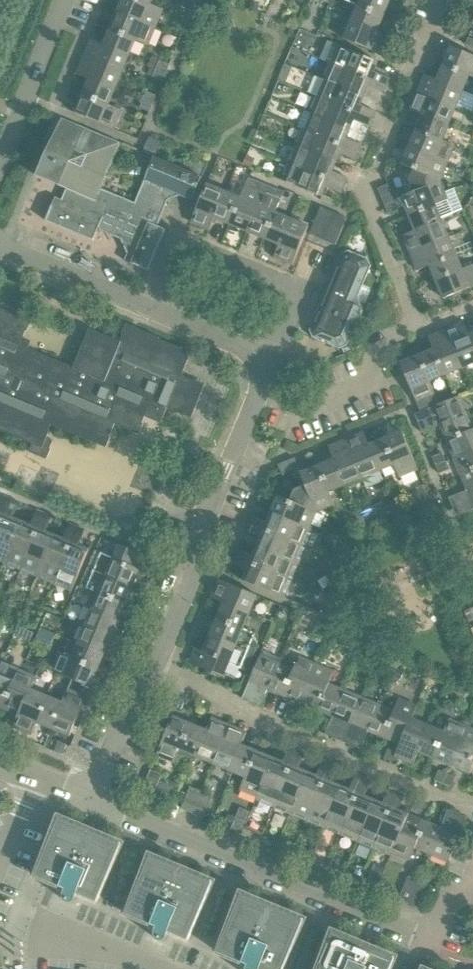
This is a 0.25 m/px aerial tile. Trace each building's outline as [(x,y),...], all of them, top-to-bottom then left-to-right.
[(150,4),(152,0),(137,0),(122,0),(117,12),(155,28),(162,10),(150,4)] [(191,12),(194,4),(184,0),(181,8),(191,12)] [(390,0),(345,0),(345,1),(357,6),(352,18),(348,16),(347,19),(351,20),(351,21),(363,27),(370,10),(383,15),(390,0)] [(389,36),(377,31),(383,15),(370,10),(363,27),(351,21),(351,20),(347,19),(347,21),(350,22),(343,39),(381,55),(389,36)] [(148,46),(155,28),(117,12),(110,29),(123,34),(116,51),(129,56),(129,55),(133,56),(134,54),(130,53),(135,40),(148,46)] [(133,56),(129,55),(129,56),(116,51),(123,34),(110,29),(103,44),(91,39),(84,57),(122,73),(128,57),(132,59),(133,56)] [(372,76),(378,62),(339,46),(332,63),(385,86),(389,78),(378,74),(375,78),(372,76)] [(450,46),(443,64),(456,69),(449,86),(462,92),(463,90),(466,92),(467,89),(464,88),(469,76),(472,78),(472,56),(450,46)] [(115,88),(122,73),(84,57),(76,74),(89,79),(82,95),(95,101),(102,84),(115,89),(114,91),(118,92),(119,90),(115,88)] [(167,71),(169,64),(159,60),(157,66),(167,71)] [(385,86),(332,63),(325,80),(363,96),(369,83),(372,84),(371,89),(382,93),(385,86)] [(462,92),(449,86),(456,69),(443,64),(437,80),(424,75),(417,92),(455,108),(462,93),(465,94),(466,92),(463,90),(462,92)] [(162,81),(167,71),(157,66),(152,77),(162,81)] [(358,109),(363,96),(325,80),(317,77),(310,93),(318,97),(372,119),(375,111),(364,107),(361,111),(358,109)] [(113,129),(121,110),(108,105),(113,93),(117,94),(118,92),(114,91),(115,89),(102,84),(95,101),(82,95),(75,113),(113,129)] [(152,106),(156,96),(146,91),(142,102),(152,106)] [(449,123),(455,108),(417,92),(410,110),(422,115),(416,130),(429,136),(436,119),(449,124),(448,126),(451,127),(453,125),(449,123)] [(372,119),(318,97),(311,113),(350,129),(355,116),(359,118),(358,122),(368,127),(372,119)] [(149,112),(152,106),(142,102),(140,108),(149,112)] [(350,129),(311,113),(304,110),(297,127),(304,130),(358,152),(361,145),(350,140),(348,144),(344,143),(350,129)] [(157,226),(167,203),(171,192),(191,201),(202,177),(154,157),(135,203),(101,189),(120,143),(62,118),(37,177),(66,189),(61,200),(55,197),(45,221),(93,241),(97,230),(131,244),(124,261),(148,271),(165,230),(157,226)] [(454,146),(442,140),(447,128),(450,130),(451,127),(448,126),(449,124),(436,119),(429,136),(416,130),(409,147),(447,163),(446,165),(450,166),(450,165),(451,164),(447,162),(454,146)] [(358,152),(304,130),(297,147),(336,163),(341,149),(345,151),(344,155),(355,160),(358,152)] [(153,156),(156,147),(147,143),(143,152),(153,156)] [(330,176),(336,163),(297,147),(291,163),(344,186),(347,178),(336,173),(334,177),(330,176)] [(439,181),(446,166),(449,167),(450,165),(450,166),(446,165),(447,163),(409,147),(401,165),(413,170),(409,181),(413,192),(440,181),(439,181)] [(344,186),(291,163),(283,181),(321,197),(327,183),(331,184),(330,189),(341,193),(344,186)] [(453,214),(447,200),(440,181),(413,192),(401,197),(408,214),(421,208),(428,226),(442,221),(441,219),(444,218),(444,217),(453,214)] [(226,192),(227,189),(225,188),(223,191),(207,184),(191,222),(209,230),(214,218),(230,224),(235,211),(219,204),(224,192),(226,192)] [(391,193),(387,184),(377,188),(381,197),(391,193)] [(247,231),(262,193),(245,186),(240,198),(228,193),(229,189),(227,189),(226,192),(224,192),(219,204),(235,211),(230,224),(247,231)] [(287,218),(275,213),(280,201),(262,193),(247,231),(263,238),(269,225),(285,232),(291,219),(290,219),(291,215),(289,214),(287,218)] [(394,200),(391,193),(381,197),(384,204),(394,200)] [(396,206),(394,200),(384,204),(386,210),(396,206)] [(335,245),(346,218),(321,207),(309,234),(335,245)] [(448,237),(442,222),(445,220),(444,218),(441,219),(442,221),(428,226),(421,208),(408,214),(415,230),(403,235),(410,253),(448,237)] [(292,265),(308,226),(292,220),(293,216),(291,215),(290,219),(291,219),(285,232),(269,225),(263,238),(279,245),(274,257),(292,265)] [(456,255),(459,253),(458,251),(455,252),(448,237),(410,253),(417,271),(430,265),(436,281),(449,276),(442,259),(455,254),(456,255)] [(362,308),(357,297),(370,266),(367,259),(354,253),(349,251),(341,254),(318,311),(319,314),(317,320),(313,322),(309,330),(312,338),(339,349),(346,345),(362,308)] [(462,269),(457,257),(460,256),(459,253),(456,255),(455,254),(442,259),(449,276),(436,281),(443,299),(472,287),(472,265),(462,269)] [(203,385),(180,376),(190,352),(127,326),(120,341),(89,329),(73,368),(20,345),(30,322),(0,310),(0,429),(33,443),(29,450),(46,457),(53,441),(45,438),(51,423),(105,446),(115,423),(138,432),(147,412),(162,419),(167,408),(190,417),(203,385)] [(472,348),(472,333),(469,335),(463,322),(446,329),(462,368),(472,363),(472,348)] [(462,368),(446,329),(428,337),(433,349),(418,355),(423,368),(440,362),(445,375),(443,375),(445,379),(448,378),(446,374),(462,368)] [(429,381),(441,376),(443,380),(445,379),(443,375),(445,375),(440,362),(423,368),(418,355),(400,363),(419,408),(426,405),(427,409),(439,404),(429,381)] [(466,414),(466,415),(470,414),(469,411),(465,413),(458,396),(439,404),(427,409),(420,412),(423,419),(417,421),(422,433),(440,425),(447,441),(460,436),(453,419),(466,414)] [(472,429),(467,418),(471,416),(470,414),(466,415),(466,414),(453,419),(460,436),(447,441),(454,458),(472,450),(472,429)] [(418,469),(402,431),(384,438),(389,451),(373,458),(378,471),(380,475),(381,474),(383,473),(382,470),(394,465),(399,477),(418,469)] [(373,458),(389,451),(384,438),(368,445),(363,433),(346,440),(361,478),(362,478),(366,487),(383,480),(381,474),(380,475),(378,471),(373,458)] [(361,478),(346,440),(328,447),(333,459),(317,466),(322,479),(340,472),(345,485),(344,485),(345,489),(347,488),(346,484),(361,478)] [(454,458),(460,474),(472,469),(472,450),(454,458)] [(445,461),(442,453),(432,457),(435,465),(445,461)] [(298,468),(296,461),(294,458),(286,461),(290,471),(298,468)] [(290,471),(286,461),(278,464),(282,474),(290,471)] [(449,469),(445,461),(435,465),(439,474),(449,469)] [(329,491),(341,486),(343,490),(345,489),(344,485),(345,485),(340,472),(322,479),(317,466),(300,473),(305,485),(316,511),(334,504),(329,491)] [(472,509),(472,469),(460,474),(467,490),(448,497),(453,509),(459,507),(462,514),(472,509)] [(428,494),(424,484),(416,488),(420,498),(428,494)] [(316,511),(305,485),(294,489),(290,500),(278,495),(271,512),(312,530),(313,526),(310,525),(316,511)] [(11,500),(3,496),(0,504),(0,508),(3,510),(1,513),(0,513),(0,526),(11,500)] [(21,522),(8,516),(9,512),(14,513),(18,503),(11,500),(0,526),(0,558),(5,560),(21,522)] [(386,512),(381,502),(373,506),(377,516),(386,512)] [(377,516),(373,506),(365,509),(369,519),(377,516)] [(28,551),(44,513),(37,510),(32,521),(36,523),(35,527),(21,522),(5,560),(22,567),(28,551)] [(312,530),(271,512),(267,522),(252,516),(248,523),(305,546),(312,530)] [(38,574),(48,551),(54,535),(41,530),(42,526),(47,527),(52,517),(44,513),(28,551),(22,567),(38,574)] [(298,563),(305,546),(248,523),(245,531),(260,537),(257,546),(298,563)] [(67,551),(77,527),(70,524),(65,535),(69,537),(68,541),(54,535),(48,551),(38,574),(55,581),(67,551)] [(73,588),(89,550),(74,544),(76,540),(80,541),(85,530),(77,527),(67,551),(55,581),(73,588)] [(146,574),(152,558),(119,544),(113,558),(103,554),(96,571),(132,586),(138,571),(146,574)] [(298,563),(257,546),(253,555),(238,549),(235,556),(291,580),(298,563)] [(283,597),(291,580),(235,556),(231,564),(247,570),(242,580),(283,597)] [(125,603),(132,586),(96,571),(89,589),(99,593),(94,605),(90,604),(89,606),(93,608),(92,609),(105,614),(112,597),(125,603)] [(253,613),(250,612),(257,595),(218,579),(211,598),(223,603),(216,618),(230,624),(236,607),(250,612),(249,614),(252,615),(253,613)] [(123,641),(131,624),(118,619),(125,603),(112,597),(105,614),(92,609),(93,608),(89,606),(88,608),(92,610),(85,625),(123,641)] [(255,633),(243,628),(248,616),(251,618),(252,615),(249,614),(250,612),(236,607),(230,624),(216,618),(210,635),(247,650),(249,645),(250,645),(255,633)] [(116,659),(123,641),(85,625),(79,641),(75,639),(74,641),(78,642),(91,647),(84,664),(97,669),(104,654),(116,659)] [(246,671),(256,647),(250,645),(249,645),(247,650),(210,635),(203,651),(196,647),(189,663),(222,677),(228,664),(246,671)] [(90,687),(97,669),(84,664),(91,647),(78,642),(74,641),(73,644),(77,645),(72,658),(59,652),(52,671),(72,679),(82,684),(90,687)] [(278,663),(280,660),(278,659),(276,662),(260,655),(244,693),(251,696),(248,702),(260,707),(268,689),(283,695),(288,682),(272,675),(277,663),(278,663)] [(300,702),(316,664),(298,657),(293,669),(281,664),(282,661),(280,660),(278,663),(277,663),(272,675),(288,682),(283,695),(300,702)] [(346,687),(341,685),(340,689),(328,684),(333,671),(316,664),(300,702),(316,709),(322,696),(338,703),(344,690),(342,690),(344,686),(346,687)] [(31,689),(36,677),(17,669),(12,682),(0,677),(2,673),(0,672),(0,692),(8,695),(2,708),(18,714),(19,715),(30,689),(31,689)] [(70,736),(89,691),(81,687),(82,684),(72,679),(62,702),(50,697),(51,694),(49,693),(48,696),(47,696),(41,709),(58,716),(52,729),(70,736)] [(345,736),(361,697),(345,691),(346,687),(344,686),(342,690),(344,690),(338,703),(322,696),(316,709),(332,716),(325,734),(337,739),(339,733),(345,736)] [(48,696),(49,693),(47,692),(45,695),(31,689),(30,689),(19,715),(18,714),(15,723),(6,719),(2,729),(10,732),(13,727),(31,734),(37,722),(52,729),(58,716),(41,709),(47,696),(48,696)] [(379,705),(380,701),(378,700),(376,704),(361,697),(345,736),(351,738),(349,744),(361,749),(368,731),(383,737),(389,724),(372,717),(377,704),(379,705)] [(400,744),(411,718),(412,719),(417,706),(398,699),(393,711),(381,706),(383,702),(380,701),(379,705),(377,704),(372,717),(389,724),(383,737),(399,743),(400,744)] [(293,720),(297,711),(288,707),(284,717),(293,720)] [(301,724),(305,714),(297,711),(293,720),(301,724)] [(185,737),(190,724),(172,716),(157,755),(175,762),(180,750),(192,755),(191,759),(193,760),(195,756),(196,756),(202,743),(185,737)] [(213,763),(229,725),(211,718),(206,730),(190,724),(185,737),(202,743),(196,756),(195,756),(193,760),(196,760),(197,757),(213,763)] [(429,726),(430,722),(428,721),(426,725),(412,719),(411,718),(400,744),(399,743),(395,752),(387,749),(383,759),(391,762),(394,756),(413,764),(418,752),(434,758),(439,745),(422,738),(428,725),(429,726)] [(466,727),(448,720),(443,732),(431,727),(432,723),(430,722),(429,726),(428,725),(422,738),(439,745),(434,758),(450,765),(466,727)] [(469,728),(471,725),(467,723),(466,727),(450,765),(468,772),(472,760),(472,761),(472,730),(469,728)] [(257,751),(241,745),(246,732),(229,725),(213,763),(228,770),(227,773),(229,774),(231,771),(229,770),(235,757),(251,764),(257,751)] [(62,754),(66,744),(58,741),(54,751),(62,754)] [(275,804),(297,750),(289,747),(283,762),(274,758),(258,797),(275,804)] [(291,811),(307,772),(298,768),(305,753),(297,750),(275,804),(291,811)] [(258,797),(274,758),(257,751),(251,764),(235,757),(229,770),(231,771),(229,774),(231,775),(233,772),(245,777),(240,789),(258,797)] [(308,818),(330,764),(323,761),(316,776),(307,772),(291,811),(308,818)] [(325,824),(341,786),(332,782),(338,767),(330,764),(308,818),(325,824)] [(152,797),(161,775),(150,770),(141,792),(152,797)] [(443,783),(447,773),(439,770),(434,780),(443,783)] [(451,787),(455,777),(447,773),(443,783),(451,787)] [(341,831),(363,778),(356,775),(349,790),(341,786),(325,824),(341,831)] [(358,838),(374,800),(365,796),(371,781),(363,778),(341,831),(358,838)] [(192,813),(201,791),(190,787),(181,809),(192,813)] [(374,845),(397,792),(389,789),(383,804),(374,800),(358,838),(374,845)] [(203,818),(212,796),(201,791),(192,813),(203,818)] [(392,853),(408,814),(398,810),(400,806),(404,795),(397,792),(374,845),(392,853)] [(242,834),(251,812),(240,807),(230,829),(242,834)] [(448,861),(459,835),(464,823),(457,820),(459,814),(448,809),(440,828),(424,821),(419,834),(436,841),(430,854),(429,853),(428,857),(430,858),(431,854),(448,861)] [(419,834),(424,821),(408,814),(392,853),(410,860),(415,847),(427,852),(425,856),(428,857),(429,853),(430,854),(436,841),(419,834)] [(97,902),(120,846),(96,836),(98,831),(84,825),(81,830),(58,820),(34,876),(65,889),(63,894),(62,896),(63,898),(64,900),(66,902),(68,903),(70,903),(72,902),(74,901),(75,899),(77,894),(97,902)] [(188,940),(211,884),(187,874),(189,869),(175,863),(173,868),(149,858),(126,914),(156,927),(154,932),(154,934),(154,936),(155,938),(157,940),(159,941),(161,941),(163,940),(165,939),(166,937),(168,932),(188,940)] [(410,904),(419,882),(408,877),(398,899),(410,904)] [(421,908),(430,886),(419,882),(410,904),(421,908)] [(302,922),(279,912),(280,907),(266,901),(264,906),(240,896),(217,952),(247,965),(245,968),(283,968),(302,922)] [(393,960),(370,950),(372,945),(357,939),(355,944),(331,934),(317,968),(390,968),(393,960)]
